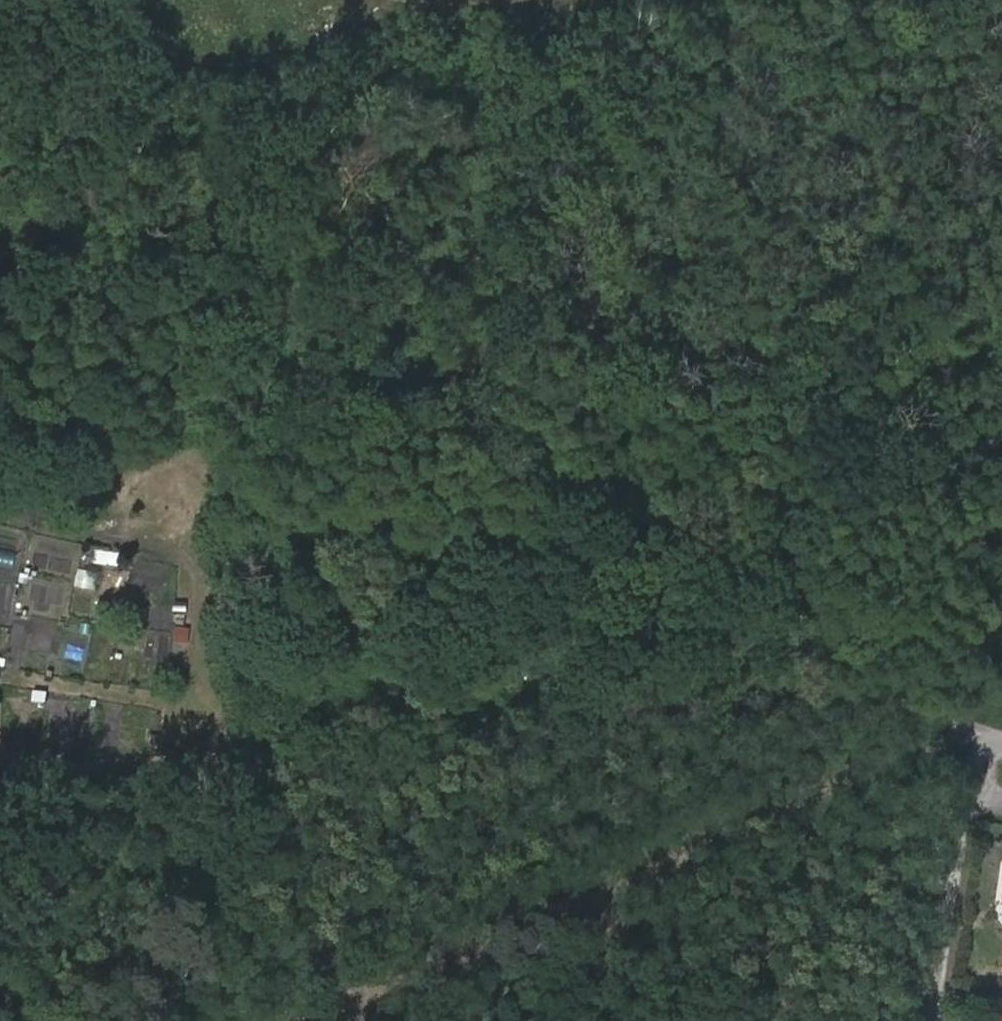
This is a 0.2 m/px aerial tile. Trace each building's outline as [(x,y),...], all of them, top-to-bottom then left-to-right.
[(94,587),(97,570),(78,567),(76,585),(94,587)] [(11,623),(14,586),(0,585),(0,622),(11,623)] [(72,611),(87,616),(92,601),(76,597),(72,611)] [(66,629),(37,624),(29,665),(86,675),(86,678),(107,682),(117,629),(68,620),(66,629)] [(144,659),(168,662),(171,634),(147,632),(144,659)]
